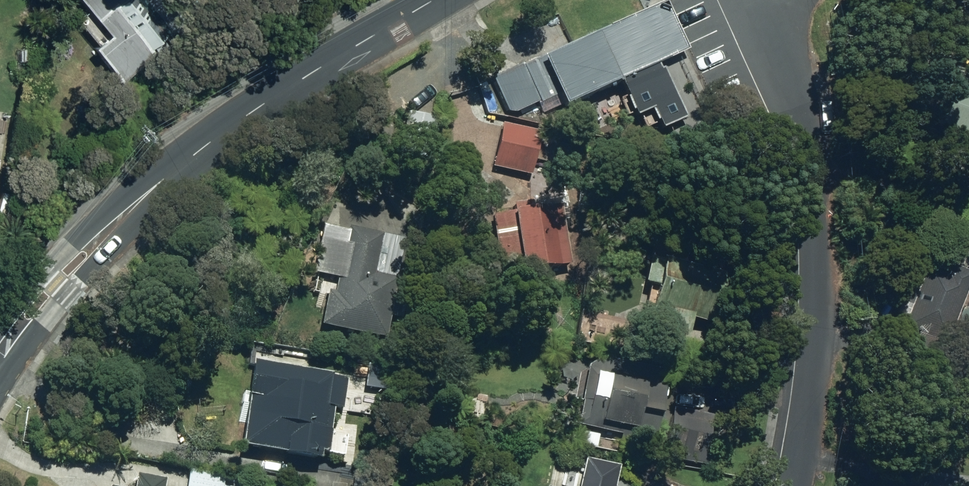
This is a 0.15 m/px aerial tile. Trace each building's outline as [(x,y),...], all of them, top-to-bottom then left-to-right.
[(122,84),(204,15),(192,0),(78,0),(112,41),(97,53),(122,84)] [(662,4),(592,34),(614,83),(682,52),(662,4)] [(570,44),(489,81),(504,115),(511,115),(534,105),(535,106),(553,98),(558,109),(614,83),(592,34),(570,44)] [(401,144),(430,149),(437,117),(408,111),(401,144)] [(493,166),(531,175),(540,130),(504,122),(493,166)] [(10,216),(14,197),(3,195),(0,206),(0,213),(10,216)] [(495,208),(502,270),(571,262),(563,201),(495,208)] [(321,323),(385,337),(389,314),(401,317),(408,284),(396,282),(405,237),(349,225),(345,241),(322,236),(314,271),(318,273),(314,290),(327,293),(321,323)] [(646,336),(686,345),(691,318),(714,324),(726,275),(650,258),(644,282),(658,285),(646,336)] [(968,373),(968,304),(963,302),(968,287),(968,270),(948,262),(945,269),(929,264),(923,281),(915,278),(897,322),(946,342),(939,361),(968,373)] [(283,454),(320,460),(322,451),(327,452),(335,408),(343,408),(348,373),(310,368),(313,349),(271,343),(268,361),(255,360),(243,444),(284,450),(283,454)] [(588,426),(621,434),(622,426),(635,429),(641,408),(661,413),(667,390),(611,376),(605,399),(596,396),(588,426)] [(669,458),(698,463),(709,414),(679,408),(669,458)] [(620,464),(586,457),(580,485),(616,485),(620,464)] [(246,477),(188,468),(186,485),(245,485),(246,477)] [(166,479),(138,474),(136,485),(165,485),(166,479)]
